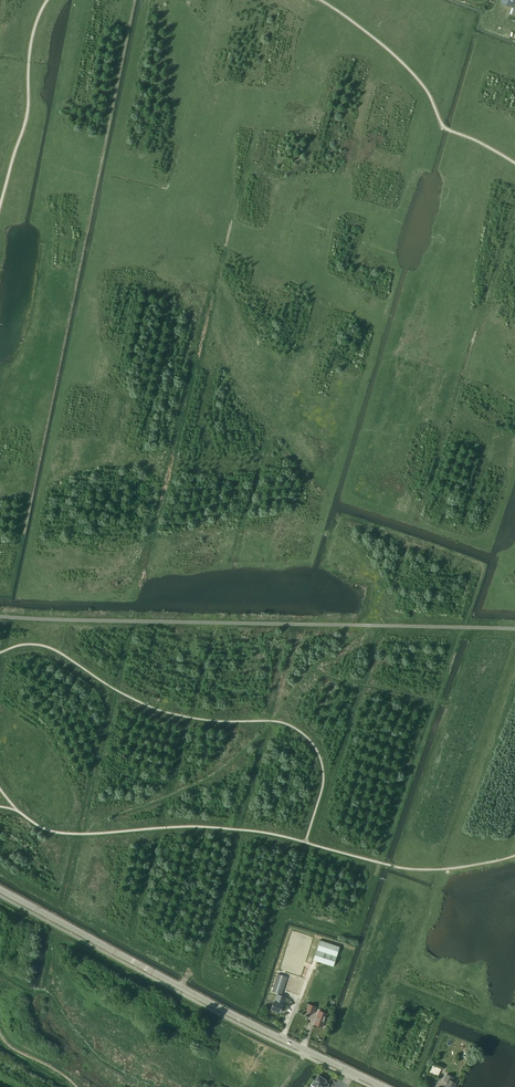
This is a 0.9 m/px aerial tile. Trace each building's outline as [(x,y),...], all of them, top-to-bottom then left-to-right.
[(501,3),(514,7),(512,15),(514,15),(514,0),(502,0),(501,3)] [(340,946),(320,940),(313,959),(333,966),(340,946)] [(274,984),(284,987),(287,977),(277,974),(274,984)] [(283,1005),(286,997),(277,994),(274,1002),(273,1002),(271,1010),(280,1013),(283,1005)] [(322,1027),(327,1013),(319,1011),(314,1024),(322,1027)] [(456,1083),(451,1081),(453,1077),(446,1074),(443,1080),(447,1082),(445,1086),(454,1086),(456,1083)] [(313,1086),(327,1086),(329,1084),(325,1082),(326,1080),(318,1075),(315,1080),(314,1080),(311,1084),(314,1086),(313,1086)]
